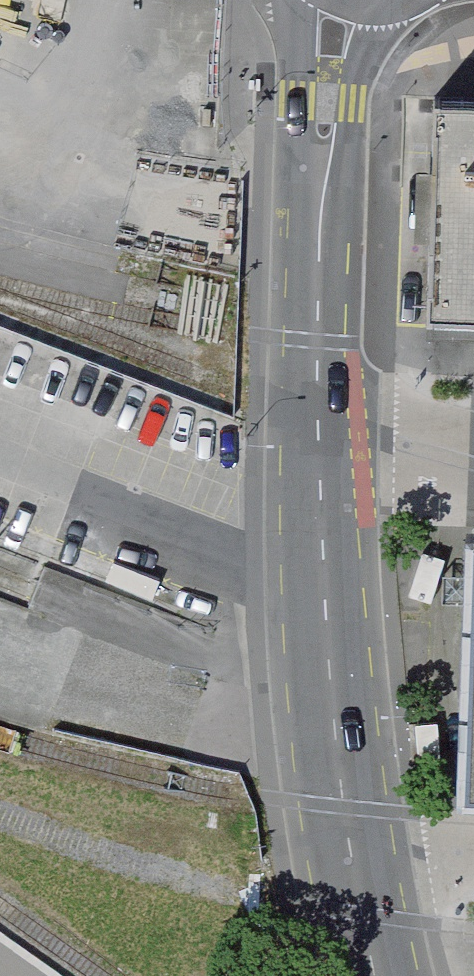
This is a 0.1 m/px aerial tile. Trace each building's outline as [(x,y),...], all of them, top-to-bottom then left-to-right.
[(422,92),(416,309),(473,310),(473,94),(422,92)] [(464,528),(455,795),(473,795),(473,529),(464,528)]
